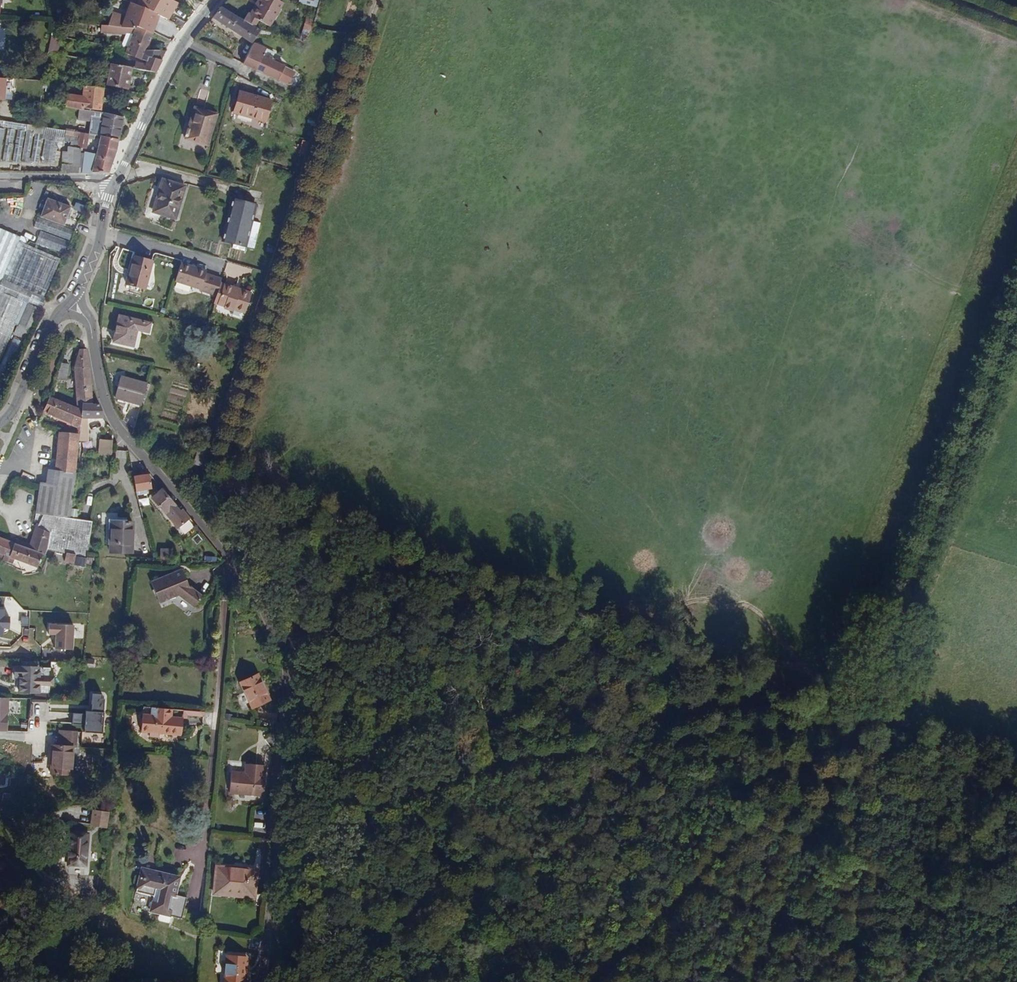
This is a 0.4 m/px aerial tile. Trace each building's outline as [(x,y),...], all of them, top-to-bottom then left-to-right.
[(137,6),(142,9),(159,16),(167,20),(176,4),(169,0),(158,0),(155,6),(141,0),(139,0),(137,6)] [(253,27),(257,20),(268,27),(283,3),(278,0),(259,0),(261,2),(252,16),(249,14),(247,13),(243,21),(253,27)] [(259,0),(257,0),(249,14),(252,16),(261,2),(259,0)] [(112,12),(107,26),(135,26),(141,12),(130,8),(127,17),(112,12)] [(252,43),(259,31),(253,27),(243,21),(221,8),(212,19),(252,43)] [(135,26),(152,33),(159,16),(142,9),(141,12),(135,26)] [(306,18),(303,29),(311,31),(314,20),(306,18)] [(132,35),(127,49),(146,51),(152,33),(135,26),(107,26),(101,26),(101,33),(127,35),(132,35)] [(122,48),(127,49),(132,35),(127,35),(123,45),(122,48)] [(273,54),(253,44),(243,64),(256,70),(277,80),(284,67),(281,66),(282,64),(271,58),(273,54)] [(136,62),(133,69),(155,73),(162,60),(161,60),(165,51),(146,51),(127,49),(125,54),(147,63),(146,65),(136,62)] [(131,70),(110,66),(106,85),(127,89),(131,70)] [(66,94),(64,107),(80,109),(80,108),(101,110),(104,89),(83,87),(82,96),(66,94)] [(271,101),(240,92),(233,113),(264,122),(271,101)] [(216,115),(196,109),(191,127),(189,127),(185,139),(207,145),(216,115)] [(78,120),(103,124),(106,114),(105,114),(80,110),(78,120)] [(103,124),(100,136),(119,139),(124,118),(106,114),(103,124)] [(0,121),(0,128),(6,129),(13,130),(17,130),(24,132),(25,132),(33,133),(35,133),(42,134),(45,135),(45,138),(64,141),(66,131),(0,121)] [(13,130),(6,129),(2,156),(9,157),(13,130)] [(24,132),(17,130),(12,158),(19,158),(24,132)] [(60,164),(59,173),(77,173),(80,148),(86,149),(88,139),(93,140),(93,135),(66,131),(64,141),(70,142),(70,147),(67,146),(67,150),(63,149),(63,152),(62,152),(60,164)] [(33,133),(25,132),(21,159),(28,160),(33,133)] [(37,162),(41,140),(42,134),(35,133),(31,161),(37,162)] [(61,143),(64,141),(45,138),(45,135),(42,134),(41,140),(44,141),(41,162),(54,165),(58,142),(61,143)] [(83,152),(79,173),(109,173),(116,150),(119,139),(100,136),(98,147),(92,145),(91,153),(83,152)] [(184,187),(162,180),(158,194),(160,195),(155,213),(175,219),(184,187)] [(69,208),(47,199),(40,217),(62,225),(69,208)] [(222,241),(232,243),(245,202),(232,199),(222,241)] [(244,247),(247,236),(255,205),(245,202),(232,243),(244,247)] [(73,231),(37,217),(34,227),(69,240),(73,231)] [(12,234),(0,229),(0,268),(12,234)] [(68,242),(40,231),(36,243),(63,253),(68,242)] [(18,241),(17,241),(19,237),(12,234),(0,268),(0,284),(18,241)] [(244,247),(251,248),(254,238),(247,236),(244,247)] [(15,326),(45,253),(26,245),(18,241),(0,284),(0,361),(15,326)] [(15,326),(30,332),(45,298),(43,297),(59,259),(45,253),(15,326)] [(152,261),(133,256),(125,284),(144,289),(152,261)] [(217,295),(221,282),(220,282),(221,278),(205,273),(206,270),(181,263),(176,281),(200,288),(200,290),(217,295)] [(217,295),(215,302),(225,305),(225,307),(234,309),(234,308),(245,311),(251,291),(221,282),(217,295)] [(150,323),(120,317),(117,331),(115,331),(113,342),(133,346),(136,330),(148,332),(150,323)] [(83,404),(92,404),(90,376),(86,349),(79,349),(74,368),(77,408),(82,410),(83,404)] [(69,365),(61,364),(58,380),(66,381),(69,365)] [(115,398),(141,405),(147,384),(120,377),(115,398)] [(36,514),(33,523),(38,525),(43,515),(69,518),(75,473),(74,473),(77,440),(78,436),(80,418),(81,418),(82,410),(77,408),(50,397),(42,415),(50,418),(52,414),(65,419),(61,432),(60,432),(56,472),(55,472),(53,485),(41,483),(40,488),(36,514)] [(98,419),(102,419),(99,404),(92,404),(83,404),(82,410),(81,418),(78,440),(87,441),(88,422),(88,419),(98,419)] [(111,456),(113,441),(100,439),(99,454),(111,456)] [(133,477),(136,491),(151,489),(149,475),(148,475),(133,477)] [(177,529),(189,520),(181,510),(179,512),(176,508),(161,489),(151,497),(177,529)] [(75,556),(87,557),(92,522),(88,521),(78,520),(69,518),(43,515),(38,525),(37,527),(50,533),(46,549),(66,554),(75,556)] [(127,518),(106,517),(106,544),(110,544),(110,552),(132,553),(132,522),(126,522),(127,518)] [(46,549),(50,533),(37,527),(31,545),(17,539),(15,544),(0,539),(0,559),(13,563),(15,558),(38,566),(44,549),(46,549)] [(196,544),(203,540),(199,533),(192,538),(196,544)] [(161,548),(161,558),(172,558),(172,548),(161,548)] [(64,562),(74,564),(75,556),(66,554),(64,562)] [(182,568),(151,580),(159,601),(179,594),(194,606),(203,596),(189,585),(182,568)] [(0,610),(0,635),(3,635),(3,624),(9,624),(9,617),(3,617),(3,610),(0,610)] [(74,651),(75,625),(49,624),(49,634),(57,635),(56,650),(74,651)] [(37,662),(22,661),(22,667),(15,667),(14,677),(18,677),(17,681),(19,681),(19,692),(47,694),(48,686),(53,686),(53,678),(48,678),(48,668),(37,667),(37,662)] [(257,675),(240,683),(252,708),(269,700),(257,675)] [(93,705),(92,712),(104,713),(105,699),(102,699),(103,692),(91,691),(90,705),(93,705)] [(7,732),(9,698),(0,698),(0,732),(7,732)] [(163,709),(142,707),(140,732),(149,732),(149,736),(157,737),(158,733),(158,730),(163,731),(163,734),(173,734),(174,717),(175,717),(174,717),(163,716),(163,709)] [(196,716),(196,712),(175,710),(174,717),(175,717),(174,717),(179,718),(179,714),(196,716)] [(104,733),(105,713),(104,713),(92,712),(87,712),(87,714),(86,725),(86,732),(104,733)] [(86,725),(87,714),(74,713),(73,724),(86,725)] [(78,732),(60,731),(59,744),(53,743),(51,772),(72,773),(74,745),(77,745),(78,732)] [(265,766),(246,764),(245,773),(231,772),(230,793),(264,796),(265,774),(264,774),(265,766)] [(93,810),(91,825),(106,826),(107,811),(93,810)] [(87,834),(72,833),(69,863),(85,864),(87,834)] [(257,870),(216,866),(214,893),(250,896),(251,881),(256,882),(257,870)] [(155,902),(152,901),(149,911),(181,919),(186,897),(172,894),(176,876),(142,868),(136,891),(153,895),(154,888),(158,889),(155,902)] [(227,956),(225,981),(248,981),(248,979),(245,979),(246,957),(227,956)]
